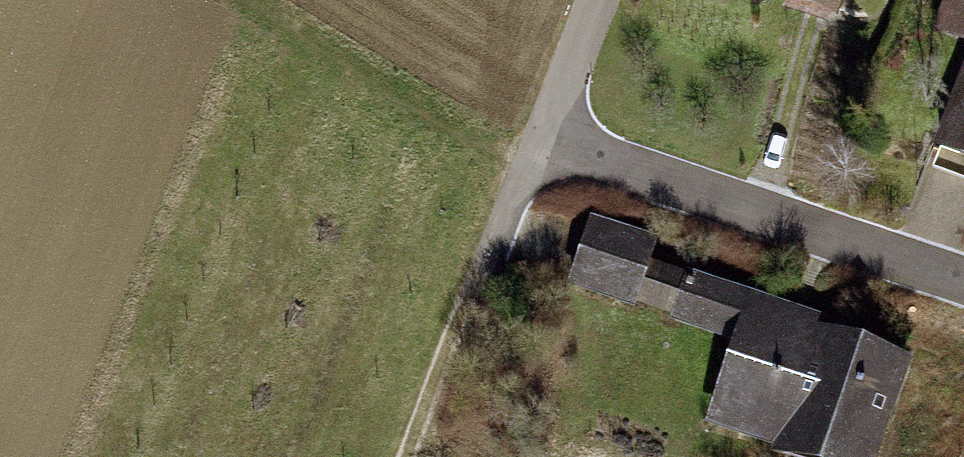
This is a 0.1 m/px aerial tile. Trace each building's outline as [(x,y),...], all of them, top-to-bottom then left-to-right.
[(863,21),(871,0),(802,0),(863,21)] [(938,32),(963,41),(963,0),(949,0),(938,32)] [(955,150),(963,153),(963,123),(955,150)] [(930,358),(659,268),(667,244),(601,222),(576,296),(742,351),(715,433),(788,456),(897,456),(930,358)]
